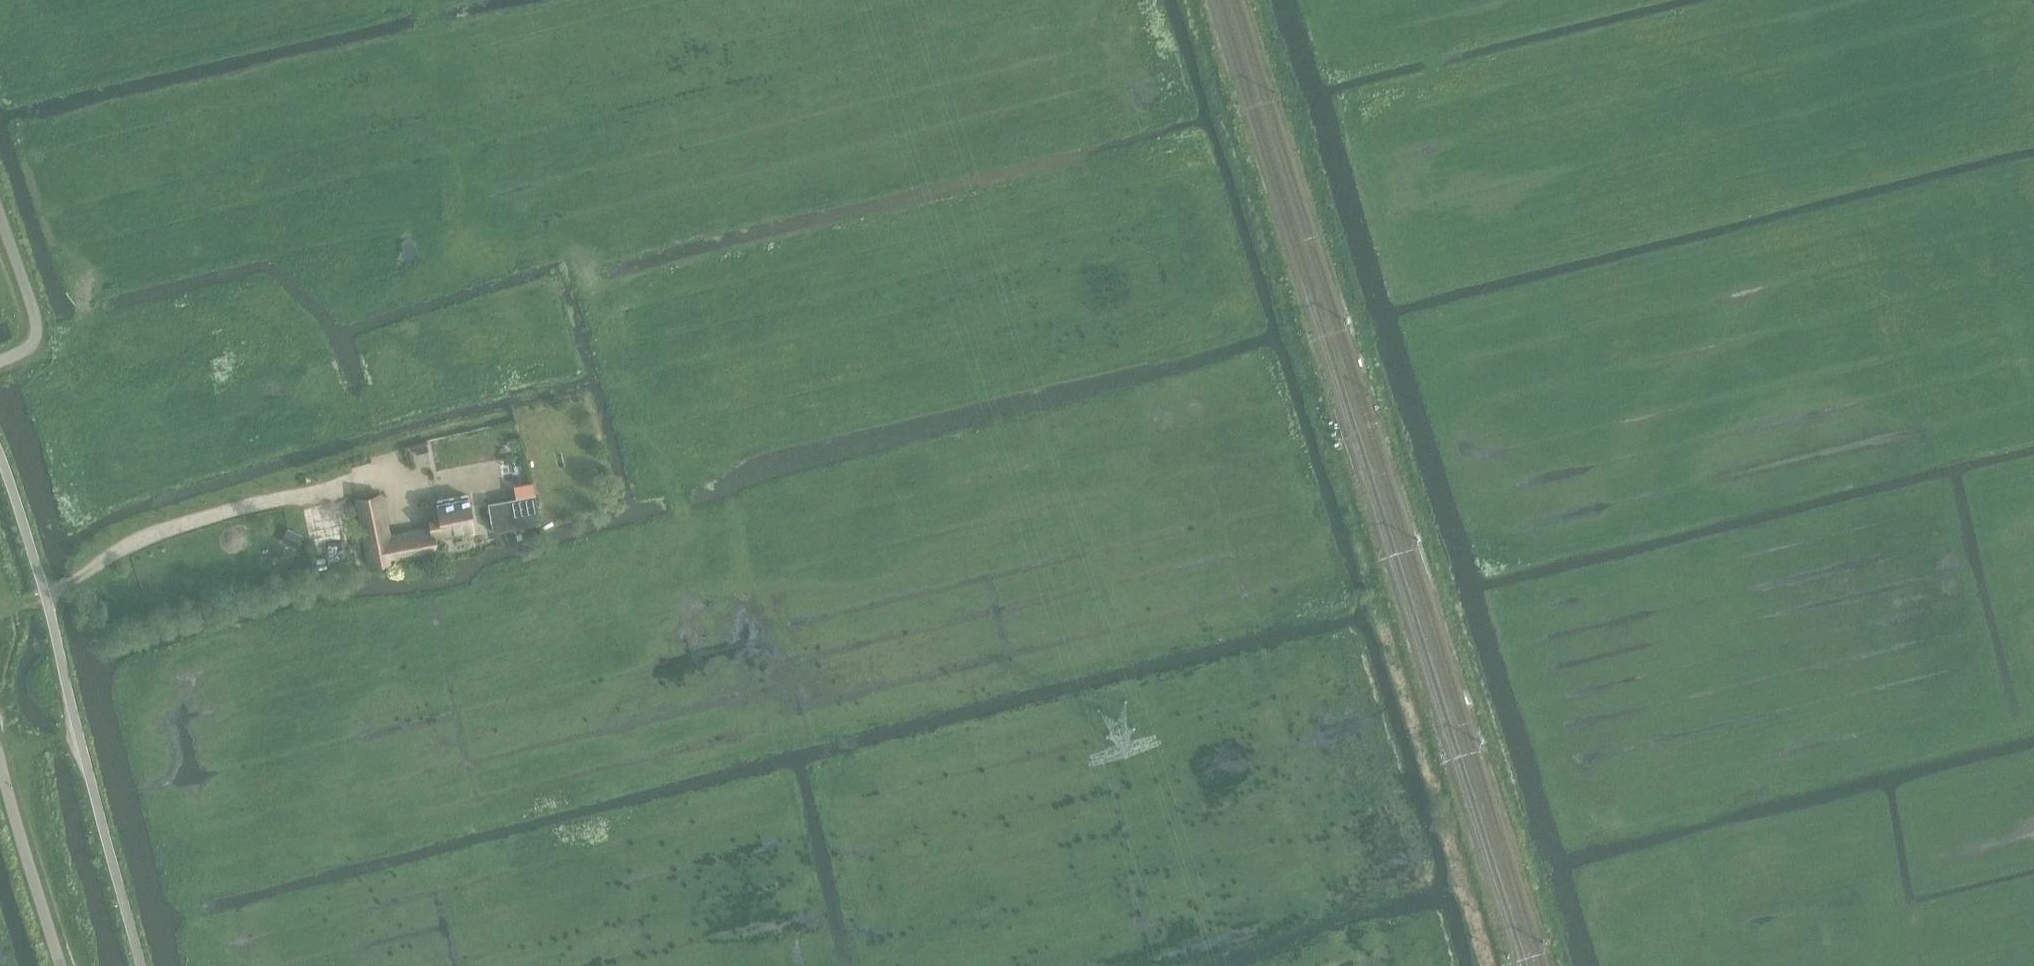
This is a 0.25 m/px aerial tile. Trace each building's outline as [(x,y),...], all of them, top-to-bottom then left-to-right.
[(431,527),(389,535),(380,492),(357,497),(370,563),(436,550),(433,535),(474,527),(468,495),(437,501),(440,517),(430,518),(431,527)] [(488,501),(493,530),(541,522),(535,492),(488,501)] [(298,547),(305,531),(290,525),(283,540),(298,547)]
